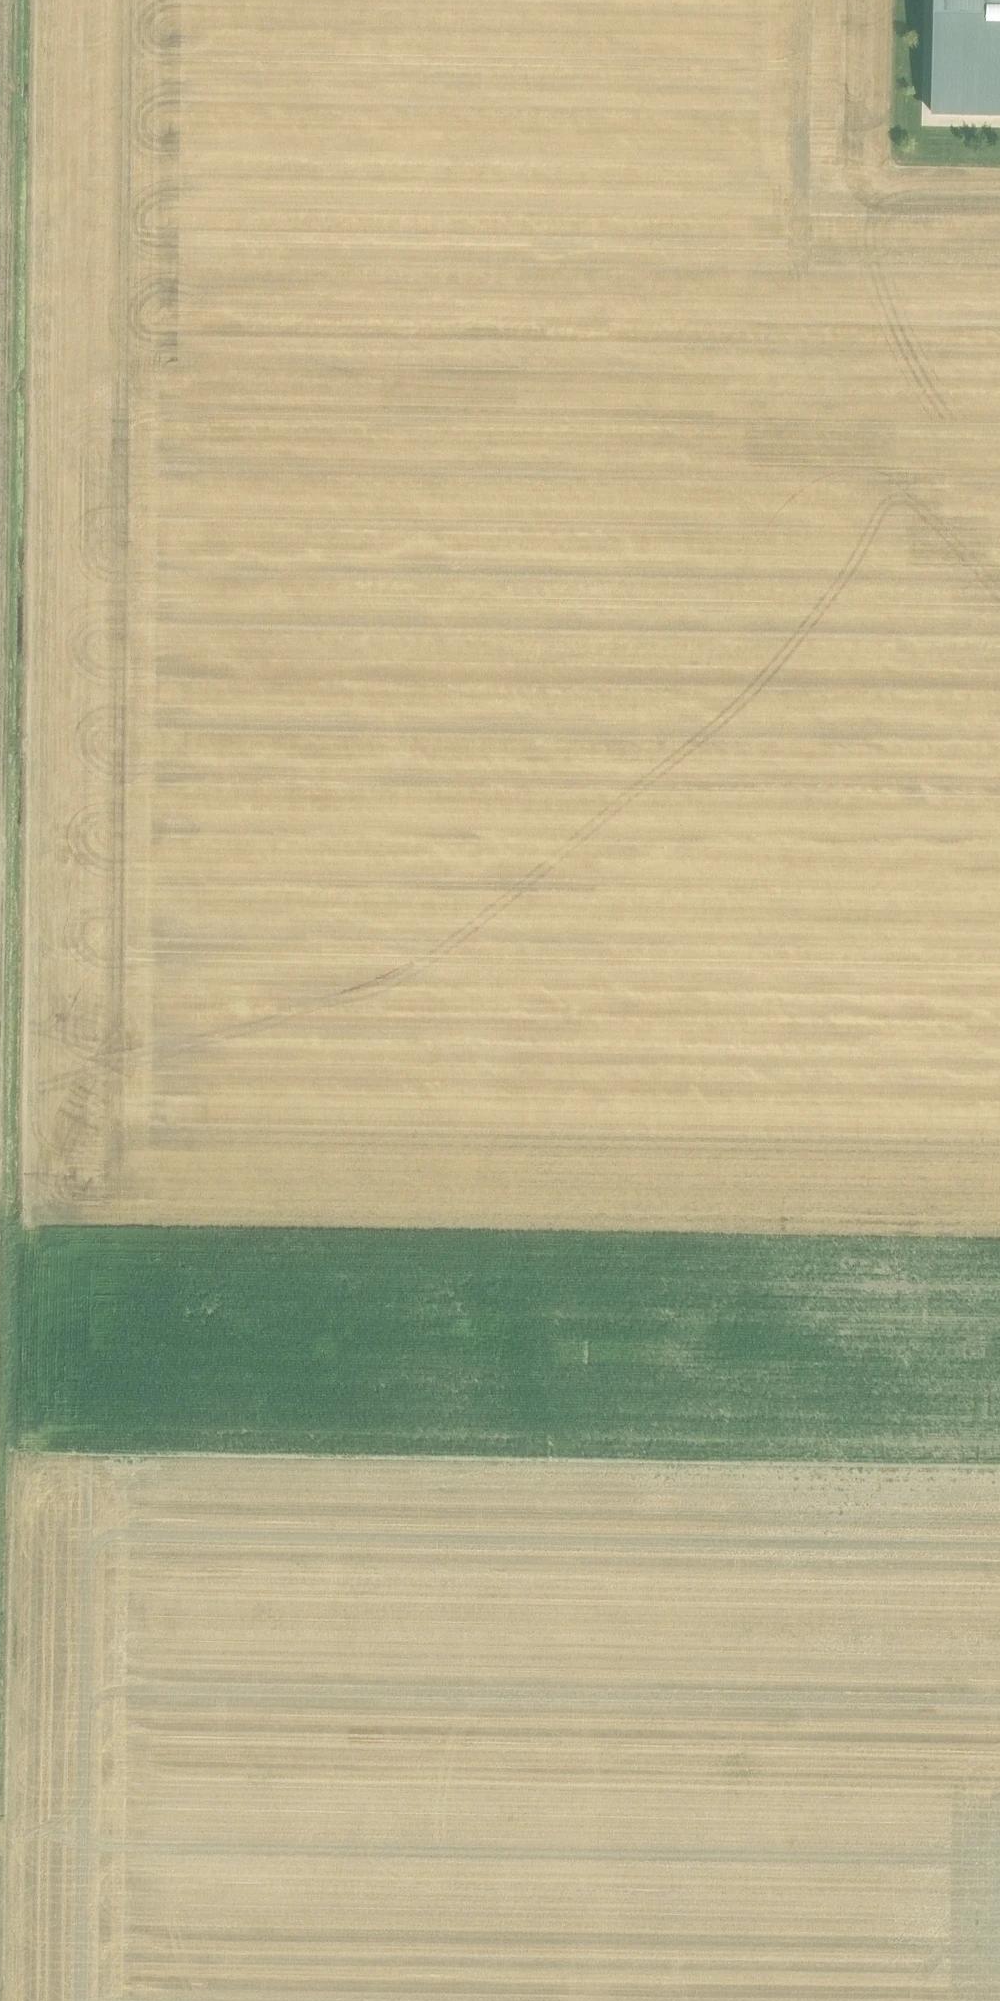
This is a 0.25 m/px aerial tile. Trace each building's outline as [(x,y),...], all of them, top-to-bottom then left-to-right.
[(933,119),(999,120),(999,0),(935,0),(933,119)]
